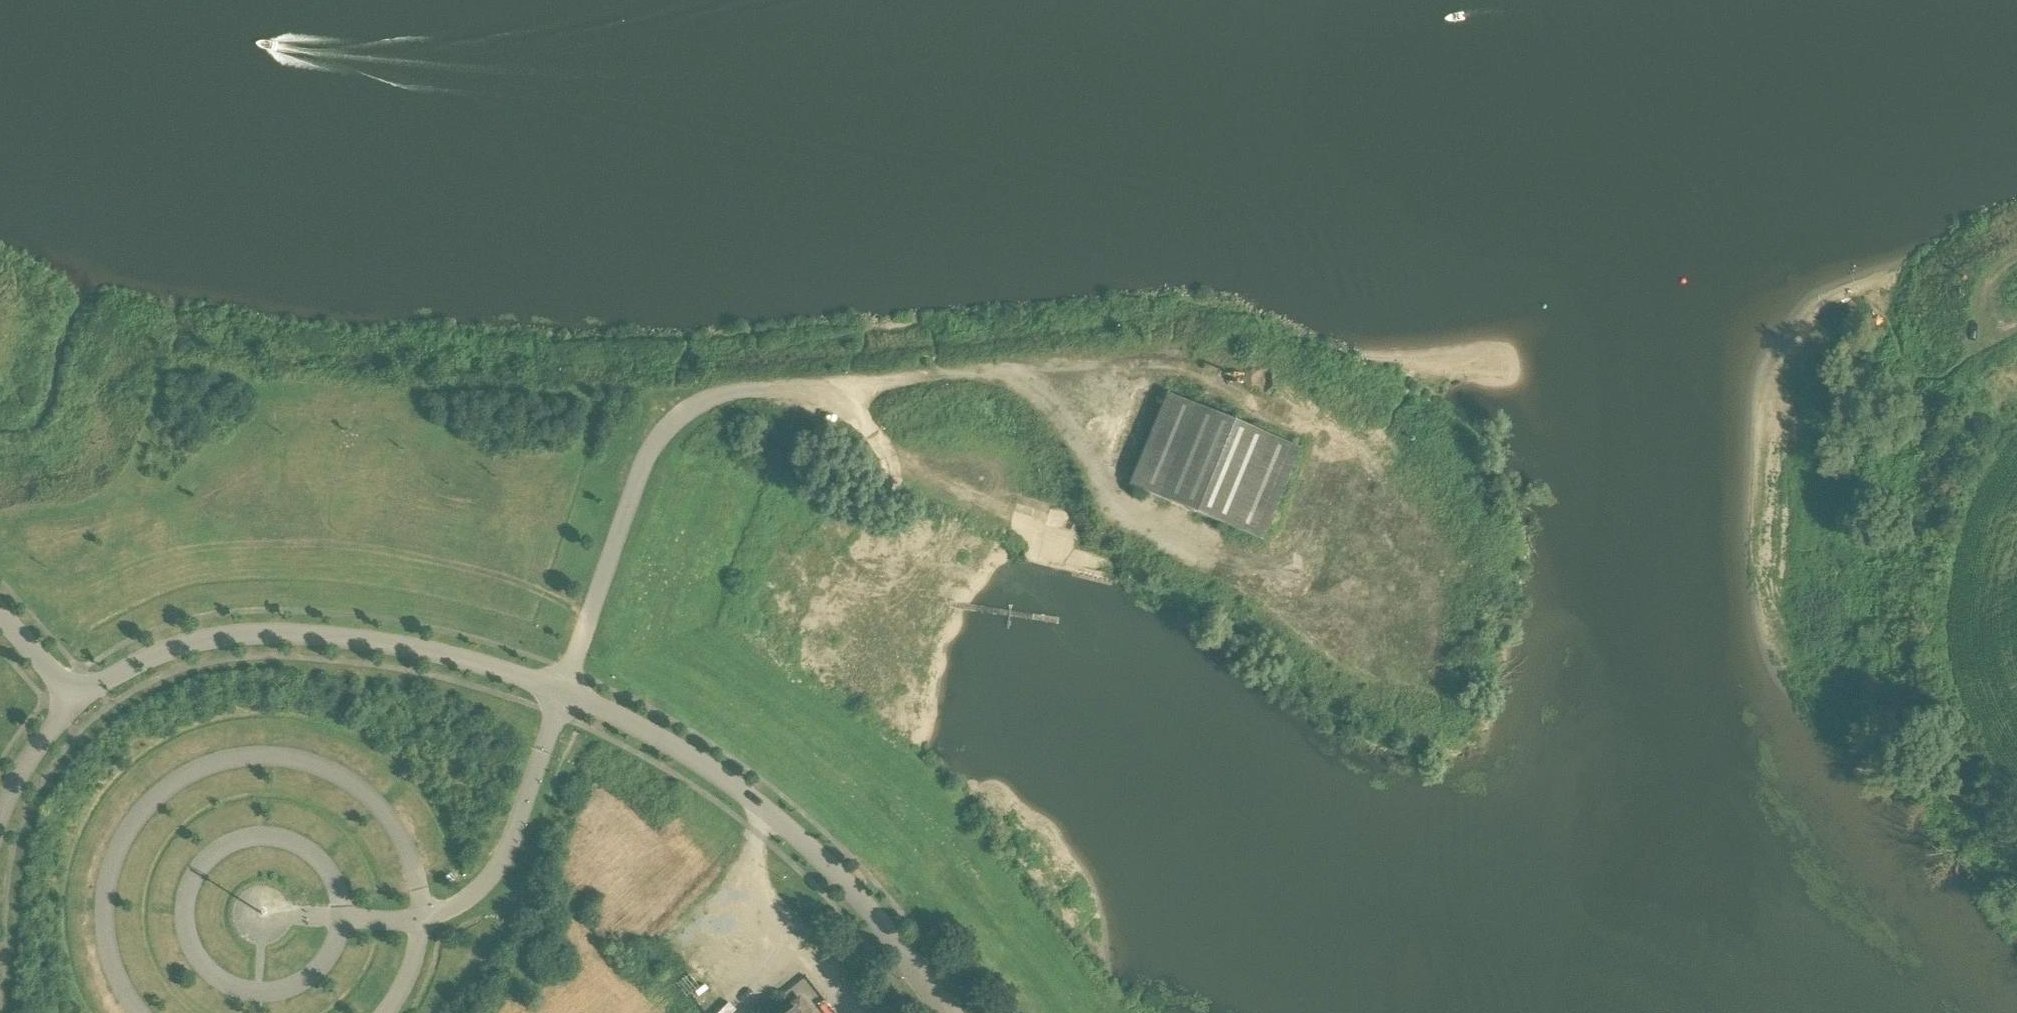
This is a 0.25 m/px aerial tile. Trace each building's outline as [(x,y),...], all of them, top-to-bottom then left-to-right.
[(1300,450),(1163,396),(1127,491),(1261,546),(1300,450)] [(688,971),(673,983),(685,998),(700,987),(688,971)] [(797,1001),(787,1009),(788,1011),(786,1012),(806,1012),(797,1001)]
